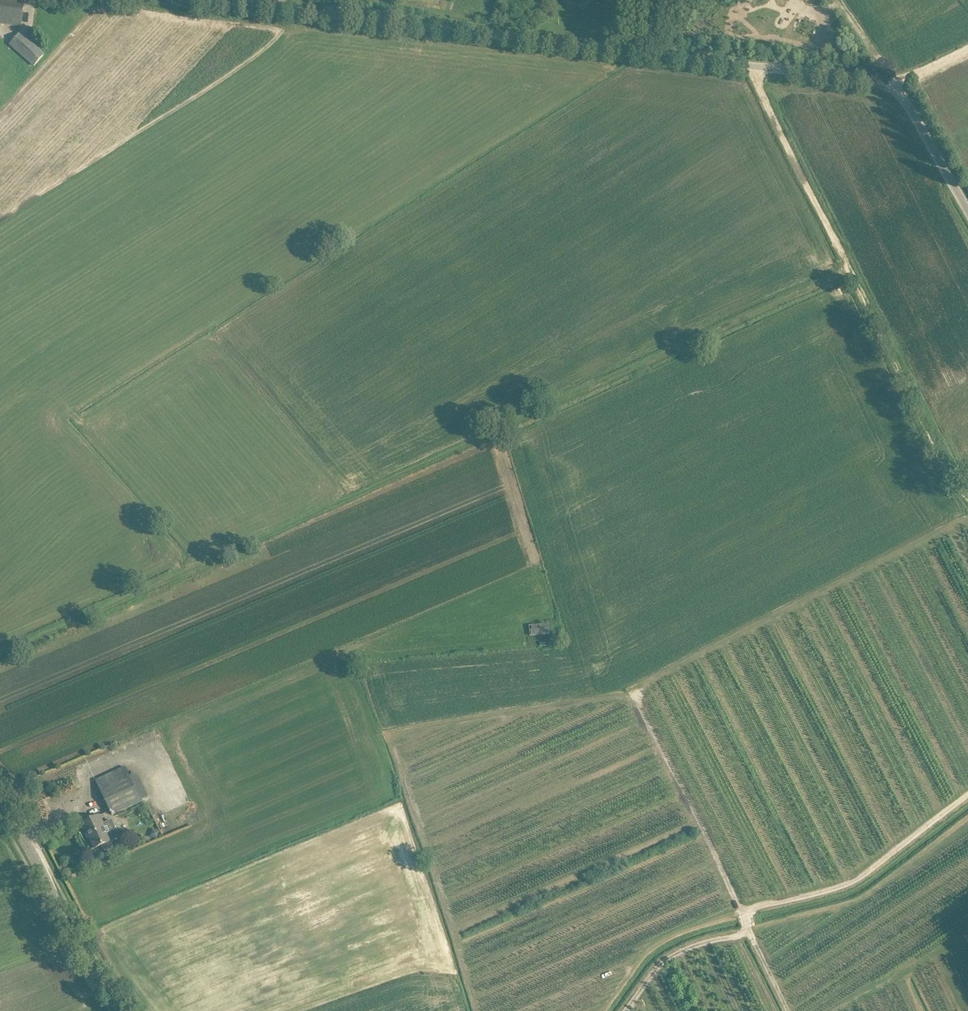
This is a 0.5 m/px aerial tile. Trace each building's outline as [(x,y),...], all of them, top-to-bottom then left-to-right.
[(21,27),(24,0),(0,0),(0,25),(21,27)] [(10,46),(34,68),(45,55),(21,34),(10,46)] [(529,626),(530,636),(550,635),(549,625),(529,626)] [(125,767),(96,781),(112,815),(141,802),(141,801),(149,797),(138,773),(130,777),(125,767)] [(96,849),(102,846),(103,848),(104,850),(107,850),(111,849),(112,847),(112,844),(111,842),(119,838),(111,821),(103,824),(99,816),(91,820),(82,824),(87,834),(88,833),(96,849)]
